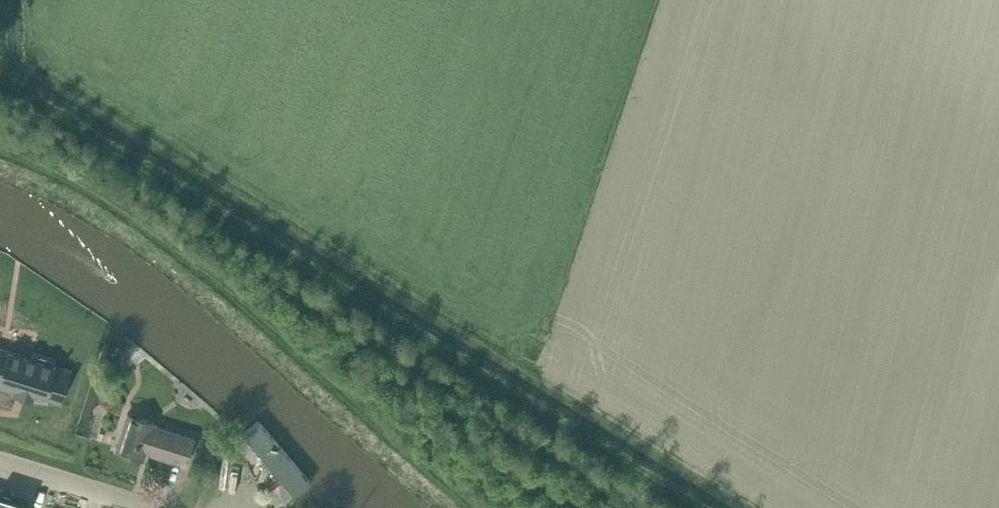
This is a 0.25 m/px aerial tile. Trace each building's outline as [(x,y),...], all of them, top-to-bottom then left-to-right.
[(0,348),(0,381),(16,386),(14,392),(32,398),(34,392),(62,401),(71,370),(53,365),(55,359),(32,352),(31,358),(0,348)] [(148,451),(155,453),(185,463),(194,437),(155,425),(156,421),(128,412),(122,431),(126,432),(120,450),(139,456),(145,458),(148,451)] [(293,494),(309,481),(259,422),(243,435),(293,494)] [(28,501),(0,493),(0,507),(26,507),(28,501)]
